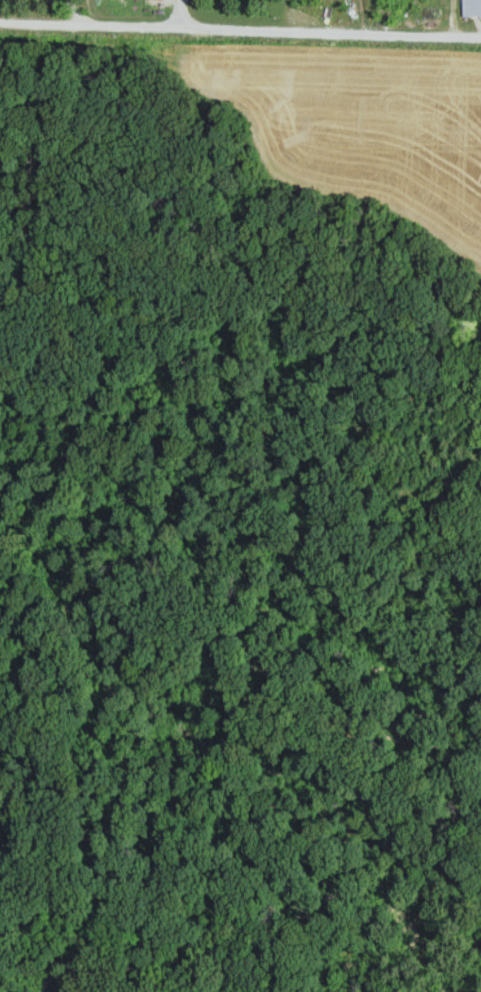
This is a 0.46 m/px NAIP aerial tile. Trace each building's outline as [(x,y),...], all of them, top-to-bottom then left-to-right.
[(463,16),(480,16),(480,0),(463,0),(463,16)]
